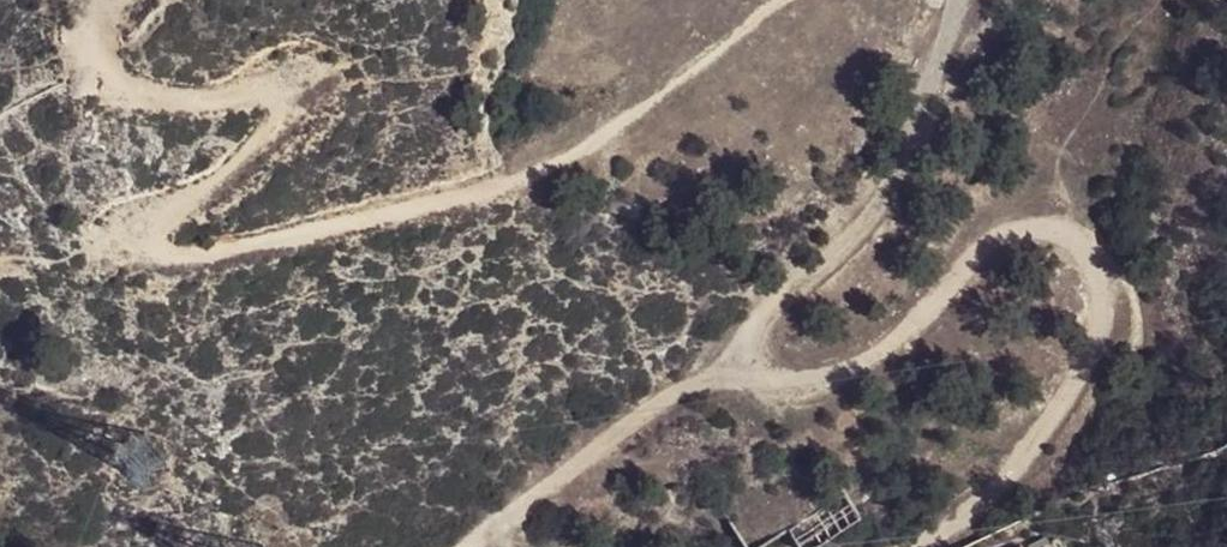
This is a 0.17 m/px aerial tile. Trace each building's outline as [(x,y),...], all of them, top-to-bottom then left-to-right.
[(646,272),(633,279),(641,294),(649,291),(649,288),(655,285),(646,272)]
